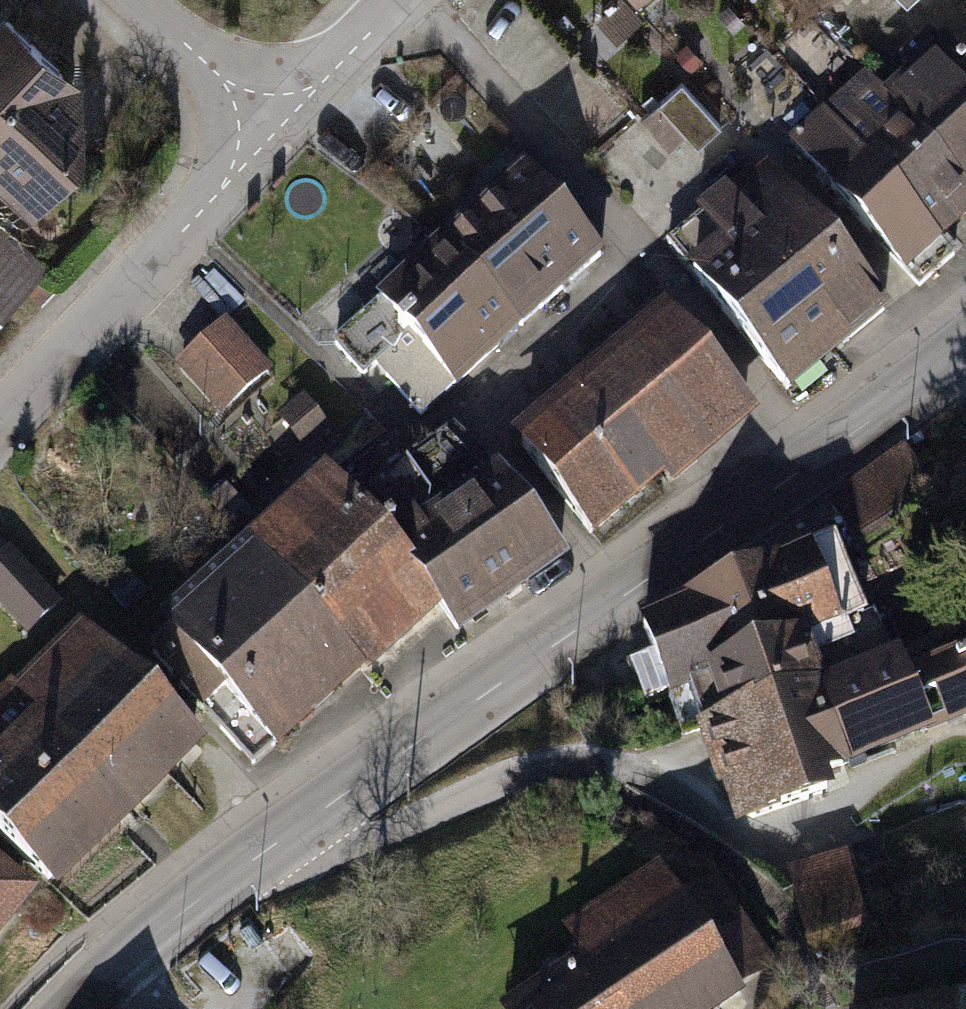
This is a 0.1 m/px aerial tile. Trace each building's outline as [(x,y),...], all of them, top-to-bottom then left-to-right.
[(0,30),(0,151),(53,201),(86,166),(81,82),(12,17),(0,30)] [(879,86),(965,192),(965,78),(931,40),(879,86)] [(879,86),(864,75),(827,110),(950,251),(965,233),(965,192),(879,86)] [(684,82),(646,118),(684,158),(722,122),(684,82)] [(950,251),(827,110),(790,140),(917,284),(950,251)] [(532,174),(458,237),(536,315),(607,255),(532,174)] [(758,176),(665,257),(729,330),(784,290),(846,363),(887,322),(758,176)] [(536,315),(458,237),(375,307),(458,391),(536,315)] [(846,363),(784,290),(729,330),(802,397),(846,363)] [(684,321),(546,447),(631,539),(769,414),(684,321)] [(224,325),(178,366),(224,416),(273,371),(224,325)] [(559,566),(461,440),(350,519),(431,608),(462,638),(559,566)] [(906,454),(835,504),(861,540),(932,491),(906,454)] [(327,494),(254,556),(359,674),(431,608),(350,519),(327,494)] [(809,558),(644,628),(655,658),(631,669),(647,703),(691,688),(706,732),(822,688),(818,676),(892,650),(875,611),(863,616),(853,587),(869,578),(841,521),(801,542),(809,558)] [(8,548),(0,556),(0,610),(25,639),(60,607),(8,548)] [(359,674),(254,556),(168,637),(280,748),(359,674)] [(0,702),(0,825),(63,888),(215,736),(90,612),(0,702)] [(822,688),(847,761),(965,710),(965,648),(903,675),(899,662),(822,688)] [(822,688),(706,732),(735,810),(745,821),(826,793),(819,771),(847,761),(822,688)] [(35,882),(0,855),(0,929),(35,882)] [(793,875),(811,945),(864,932),(846,861),(793,875)] [(495,1008),(729,1008),(740,1002),(658,873),(565,931),(581,955),(495,1008)] [(718,890),(688,908),(740,992),(770,974),(718,890)]
